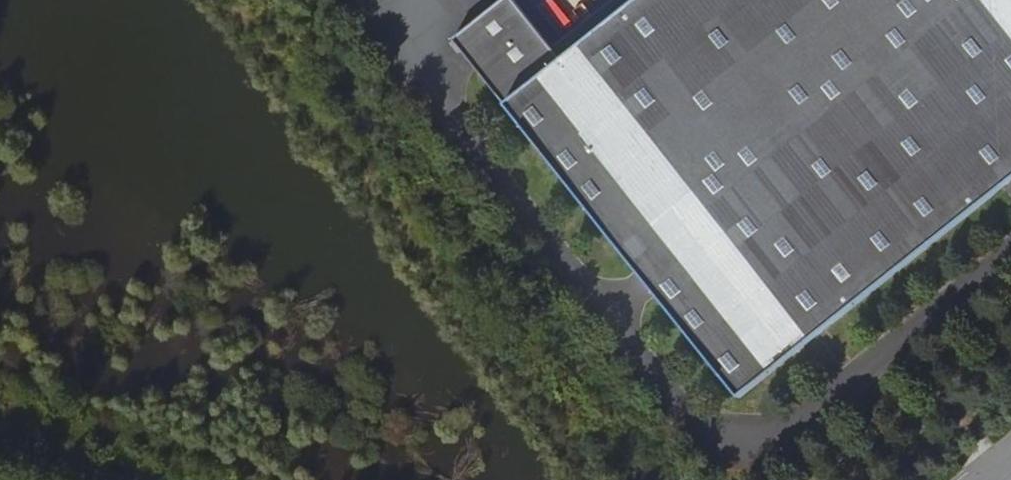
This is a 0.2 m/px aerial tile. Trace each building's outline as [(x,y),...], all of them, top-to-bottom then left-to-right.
[(506,104),(740,398),(1010,180),(1010,0),(637,0),(506,104)]
